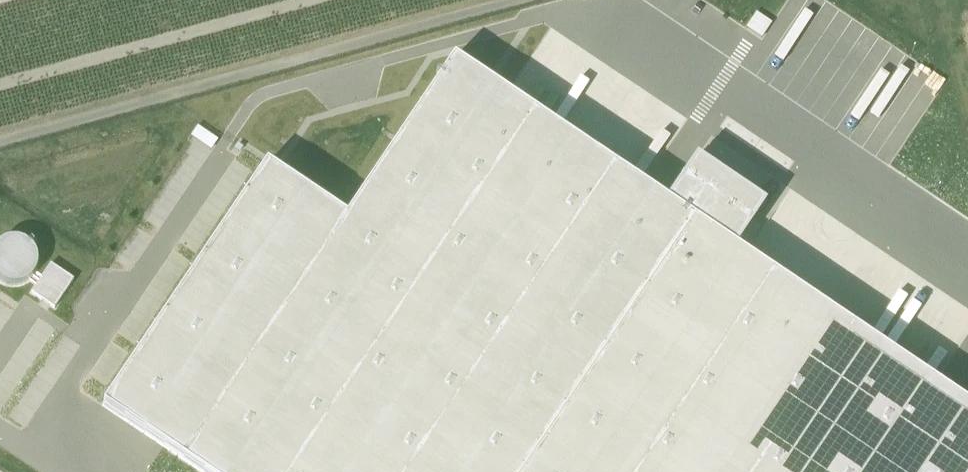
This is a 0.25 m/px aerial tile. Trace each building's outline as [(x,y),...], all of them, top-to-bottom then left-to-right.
[(756,14),(746,29),(761,40),(771,25),(756,14)] [(103,407),(199,471),(967,471),(967,408),(743,257),(735,251),(665,204),(452,60),(345,220),(265,165),(103,407)] [(217,141),(197,128),(190,138),(210,152),(217,141)] [(695,160),(665,204),(735,251),(753,225),(764,208),(695,160)] [(761,230),(753,225),(735,251),(743,257),(761,230)] [(10,286),(28,282),(37,266),(32,249),(16,240),(0,244),(0,280),(10,286)] [(50,265),(31,294),(54,309),(73,281),(50,265)]
